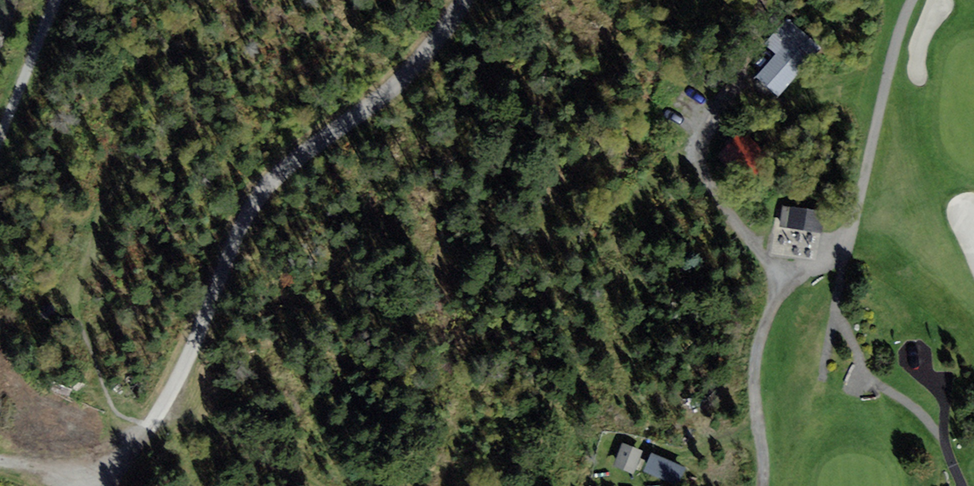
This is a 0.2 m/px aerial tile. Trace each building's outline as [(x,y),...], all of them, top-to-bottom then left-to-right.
[(779,97),(822,49),(788,18),(765,44),(775,54),(755,76),(779,97)] [(766,153),(743,131),(716,159),(739,181),(766,153)] [(824,212),(783,207),(780,226),(821,232),(824,212)] [(643,451),(622,443),(613,467),(634,475),(643,451)] [(676,485),(678,485),(686,468),(653,453),(644,472),(676,485)]
